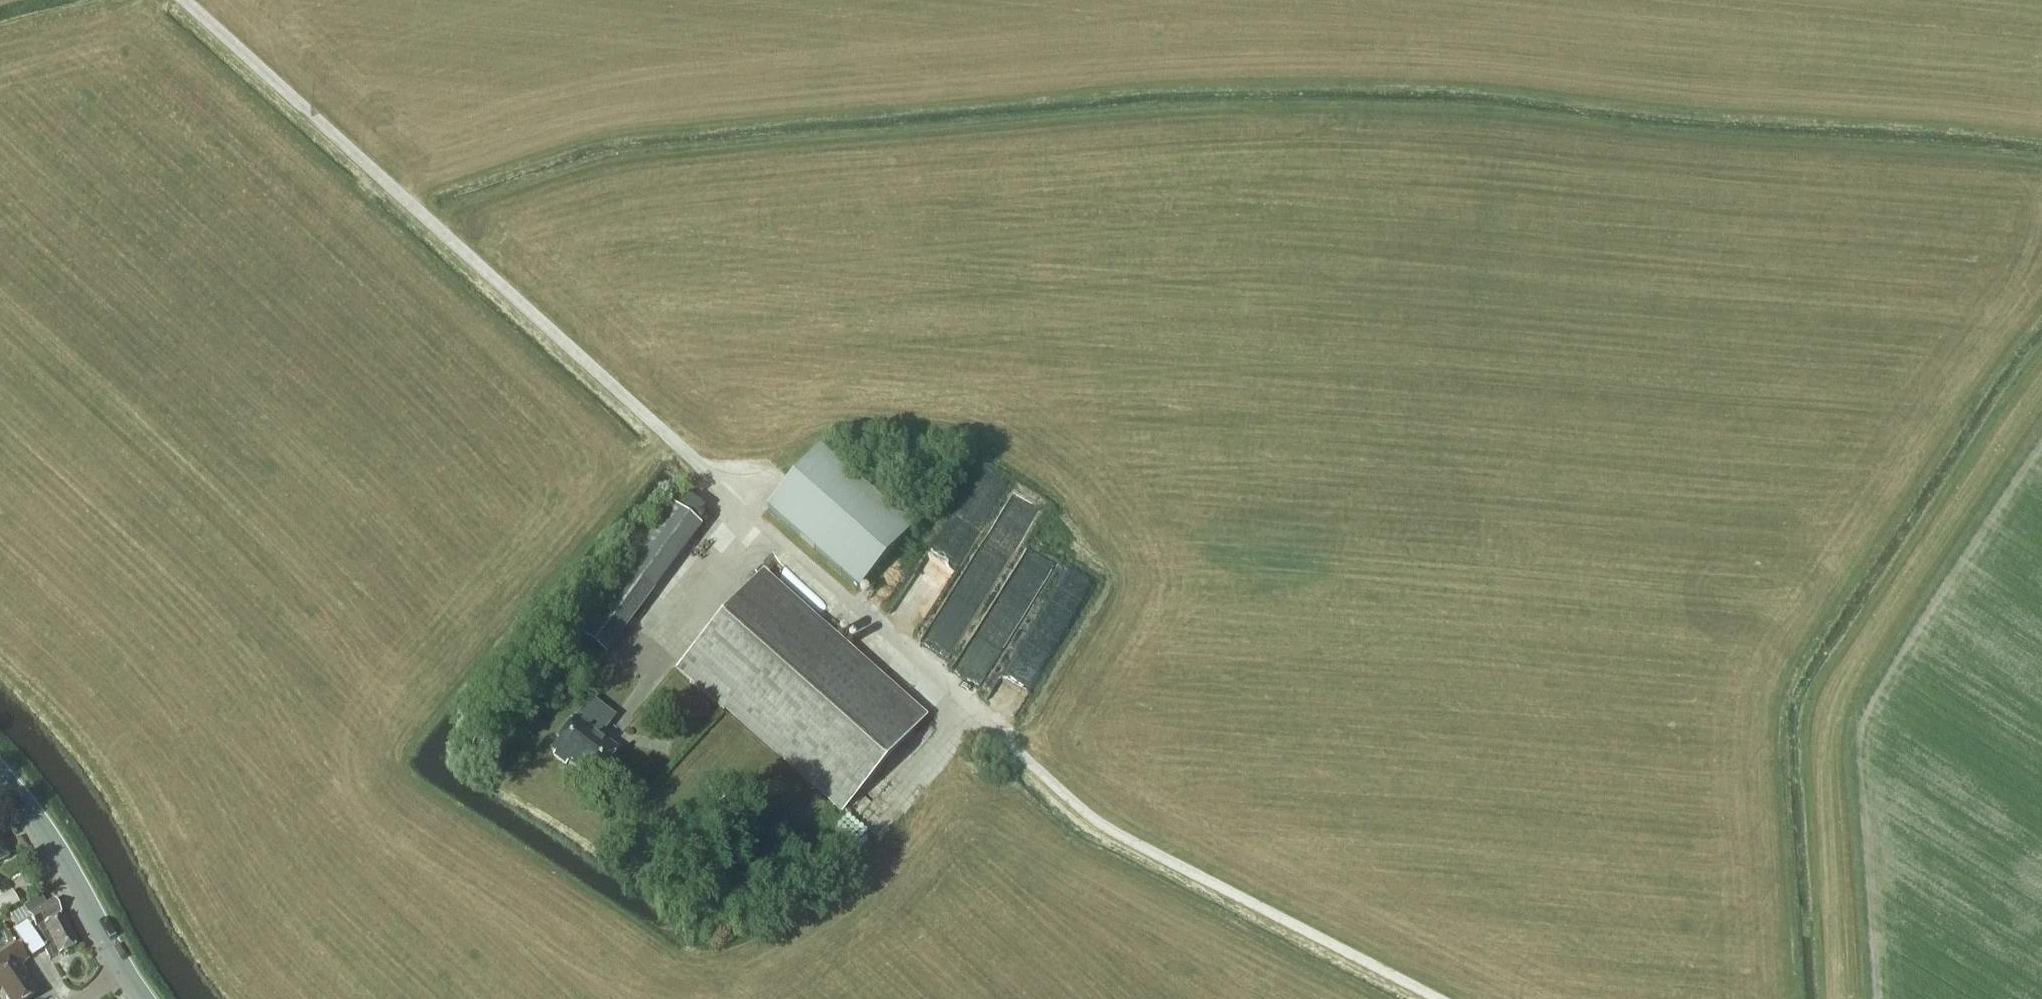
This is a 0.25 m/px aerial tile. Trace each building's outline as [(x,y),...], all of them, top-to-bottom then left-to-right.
[(914,529),(822,447),(768,508),(860,589),(914,529)] [(957,573),(991,595),(1030,536),(971,497),(923,570),(948,587),(957,573)] [(666,501),(618,567),(571,630),(606,656),(701,527),(666,501)] [(926,716),(763,571),(676,669),(839,814),(926,716)] [(615,716),(591,698),(575,719),(574,718),(550,750),(555,753),(553,756),(565,765),(567,763),(594,782),(611,759),(602,752),(609,744),(599,737),(615,716)] [(5,893),(12,890),(7,880),(0,883),(0,896),(5,893)] [(45,905),(41,897),(23,906),(34,929),(33,930),(48,960),(58,955),(58,956),(77,946),(62,916),(54,901),(45,905)] [(17,945),(0,956),(0,990),(6,998),(29,998),(36,995),(23,976),(23,973),(18,964),(26,959),(17,945)]
